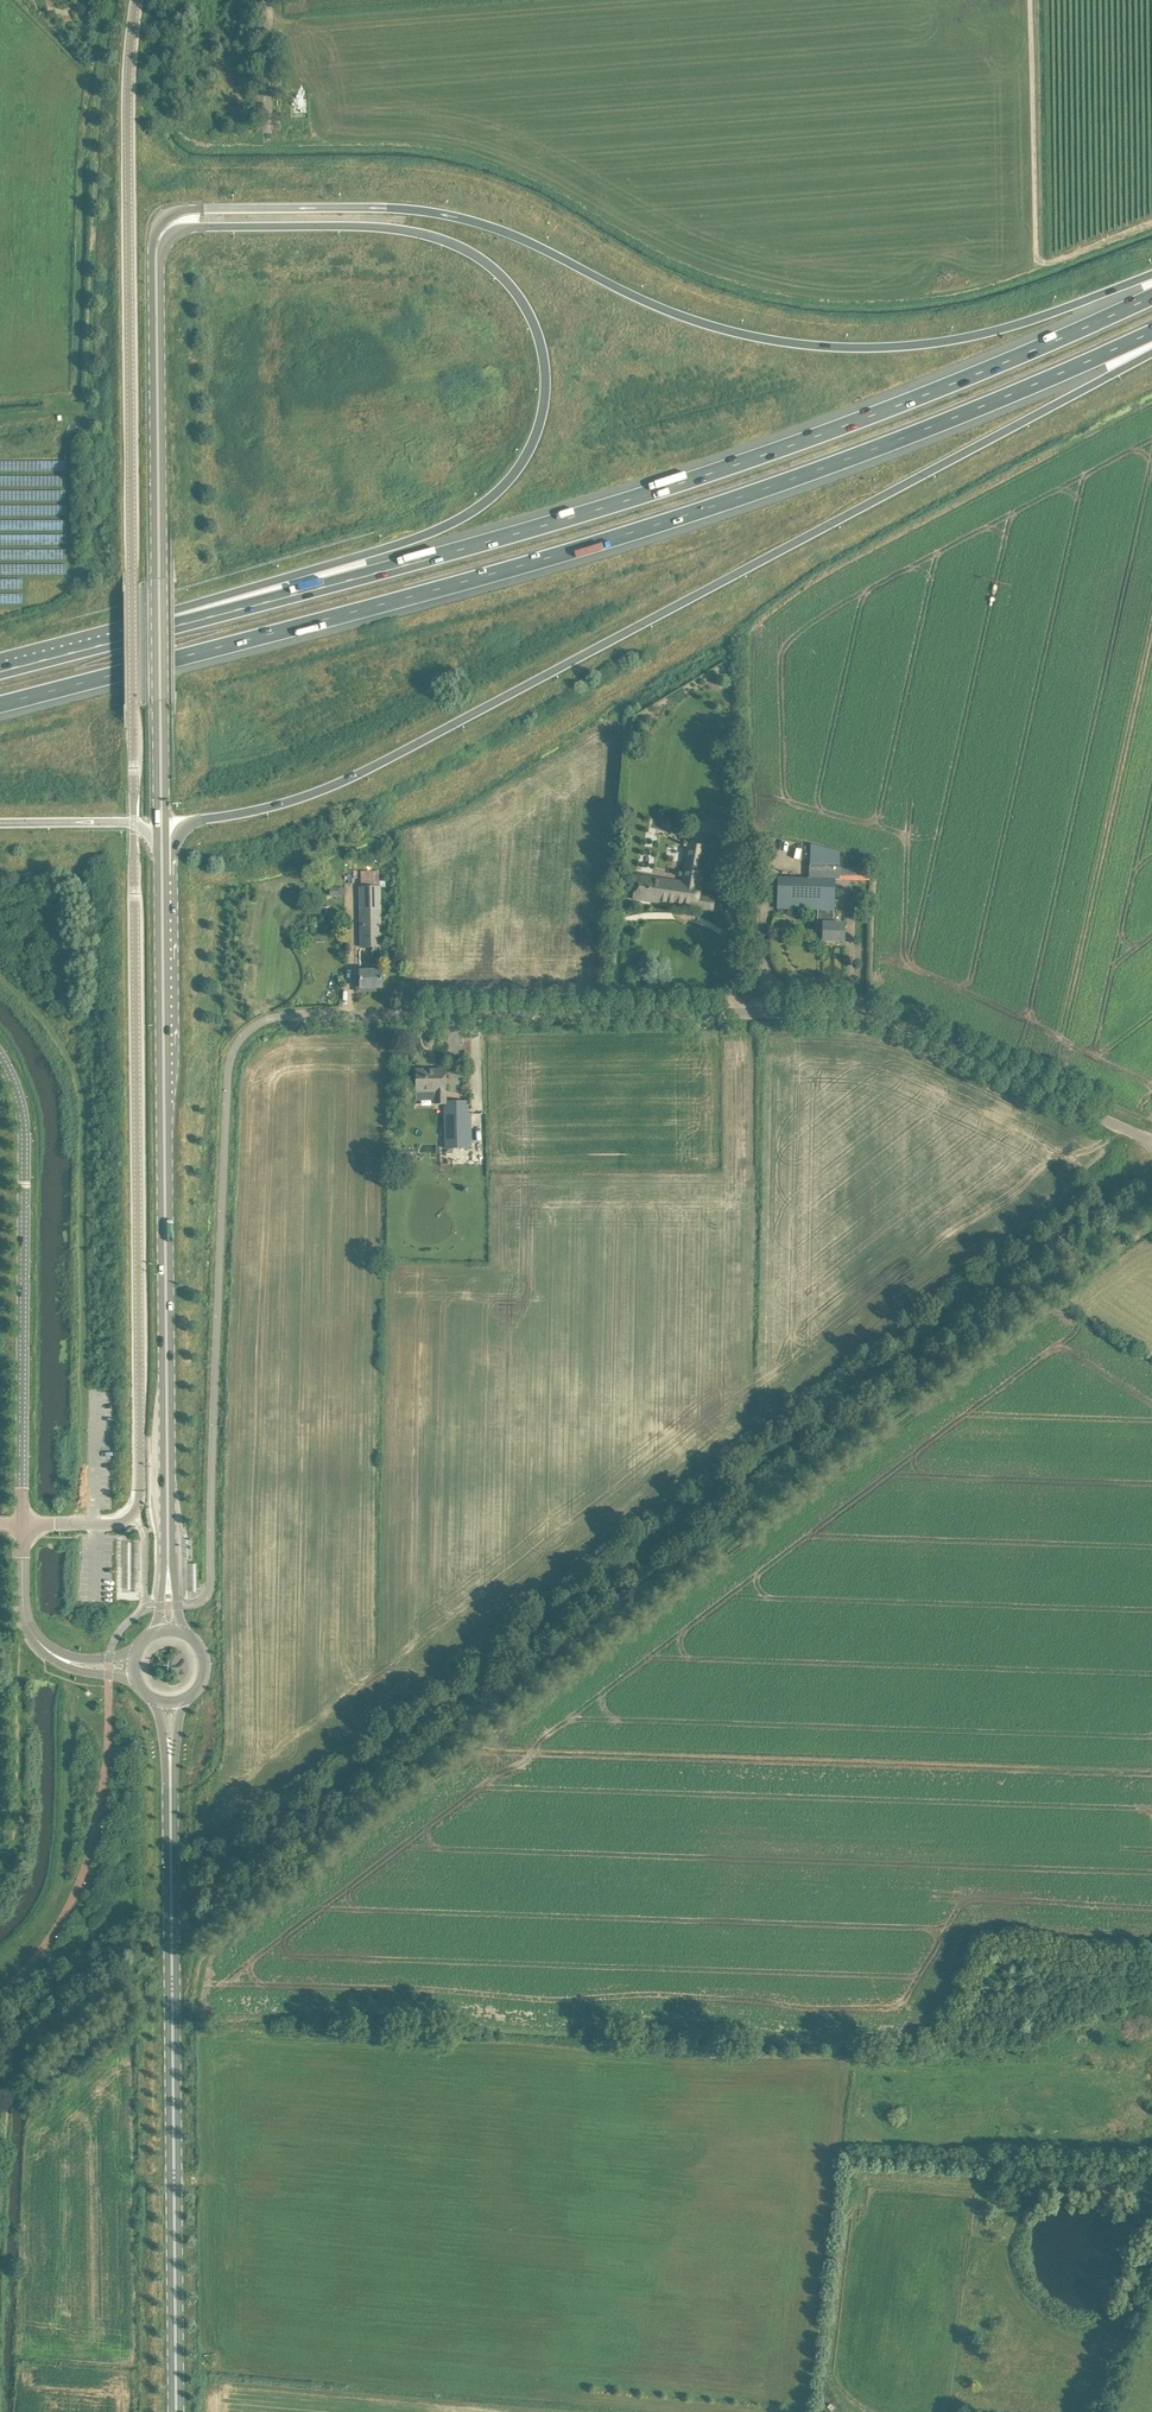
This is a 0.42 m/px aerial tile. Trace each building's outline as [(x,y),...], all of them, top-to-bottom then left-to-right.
[(41,544),(67,542),(65,504),(64,487),(66,487),(65,475),(44,477),(45,484),(55,483),(55,489),(44,490),(44,495),(45,495),(46,511),(47,511),(48,519),(41,519),(42,531),(40,531),(41,544)] [(634,887),(633,899),(713,911),(715,899),(699,896),(707,844),(687,841),(682,876),(683,877),(683,882),(636,875),(634,887)] [(778,897),(777,909),(817,910),(817,923),(823,924),(823,941),(844,941),(844,929),(844,924),(834,924),(835,880),(840,880),(840,866),(840,865),(810,865),(809,880),(778,879),(778,897)] [(379,875),(360,876),(361,888),(380,887),(385,887),(385,881),(379,881),(379,875)] [(380,887),(361,888),(362,947),(373,947),(381,947),(380,887)] [(360,981),(357,981),(357,991),(371,991),(371,988),(382,987),(382,975),(381,947),(373,947),(373,971),(360,971),(360,981)] [(445,1070),(416,1070),(416,1082),(416,1091),(416,1101),(436,1101),(436,1104),(446,1104),(445,1091),(446,1091),(446,1081),(445,1070)] [(468,1148),(468,1110),(445,1110),(446,1148),(468,1148)]
